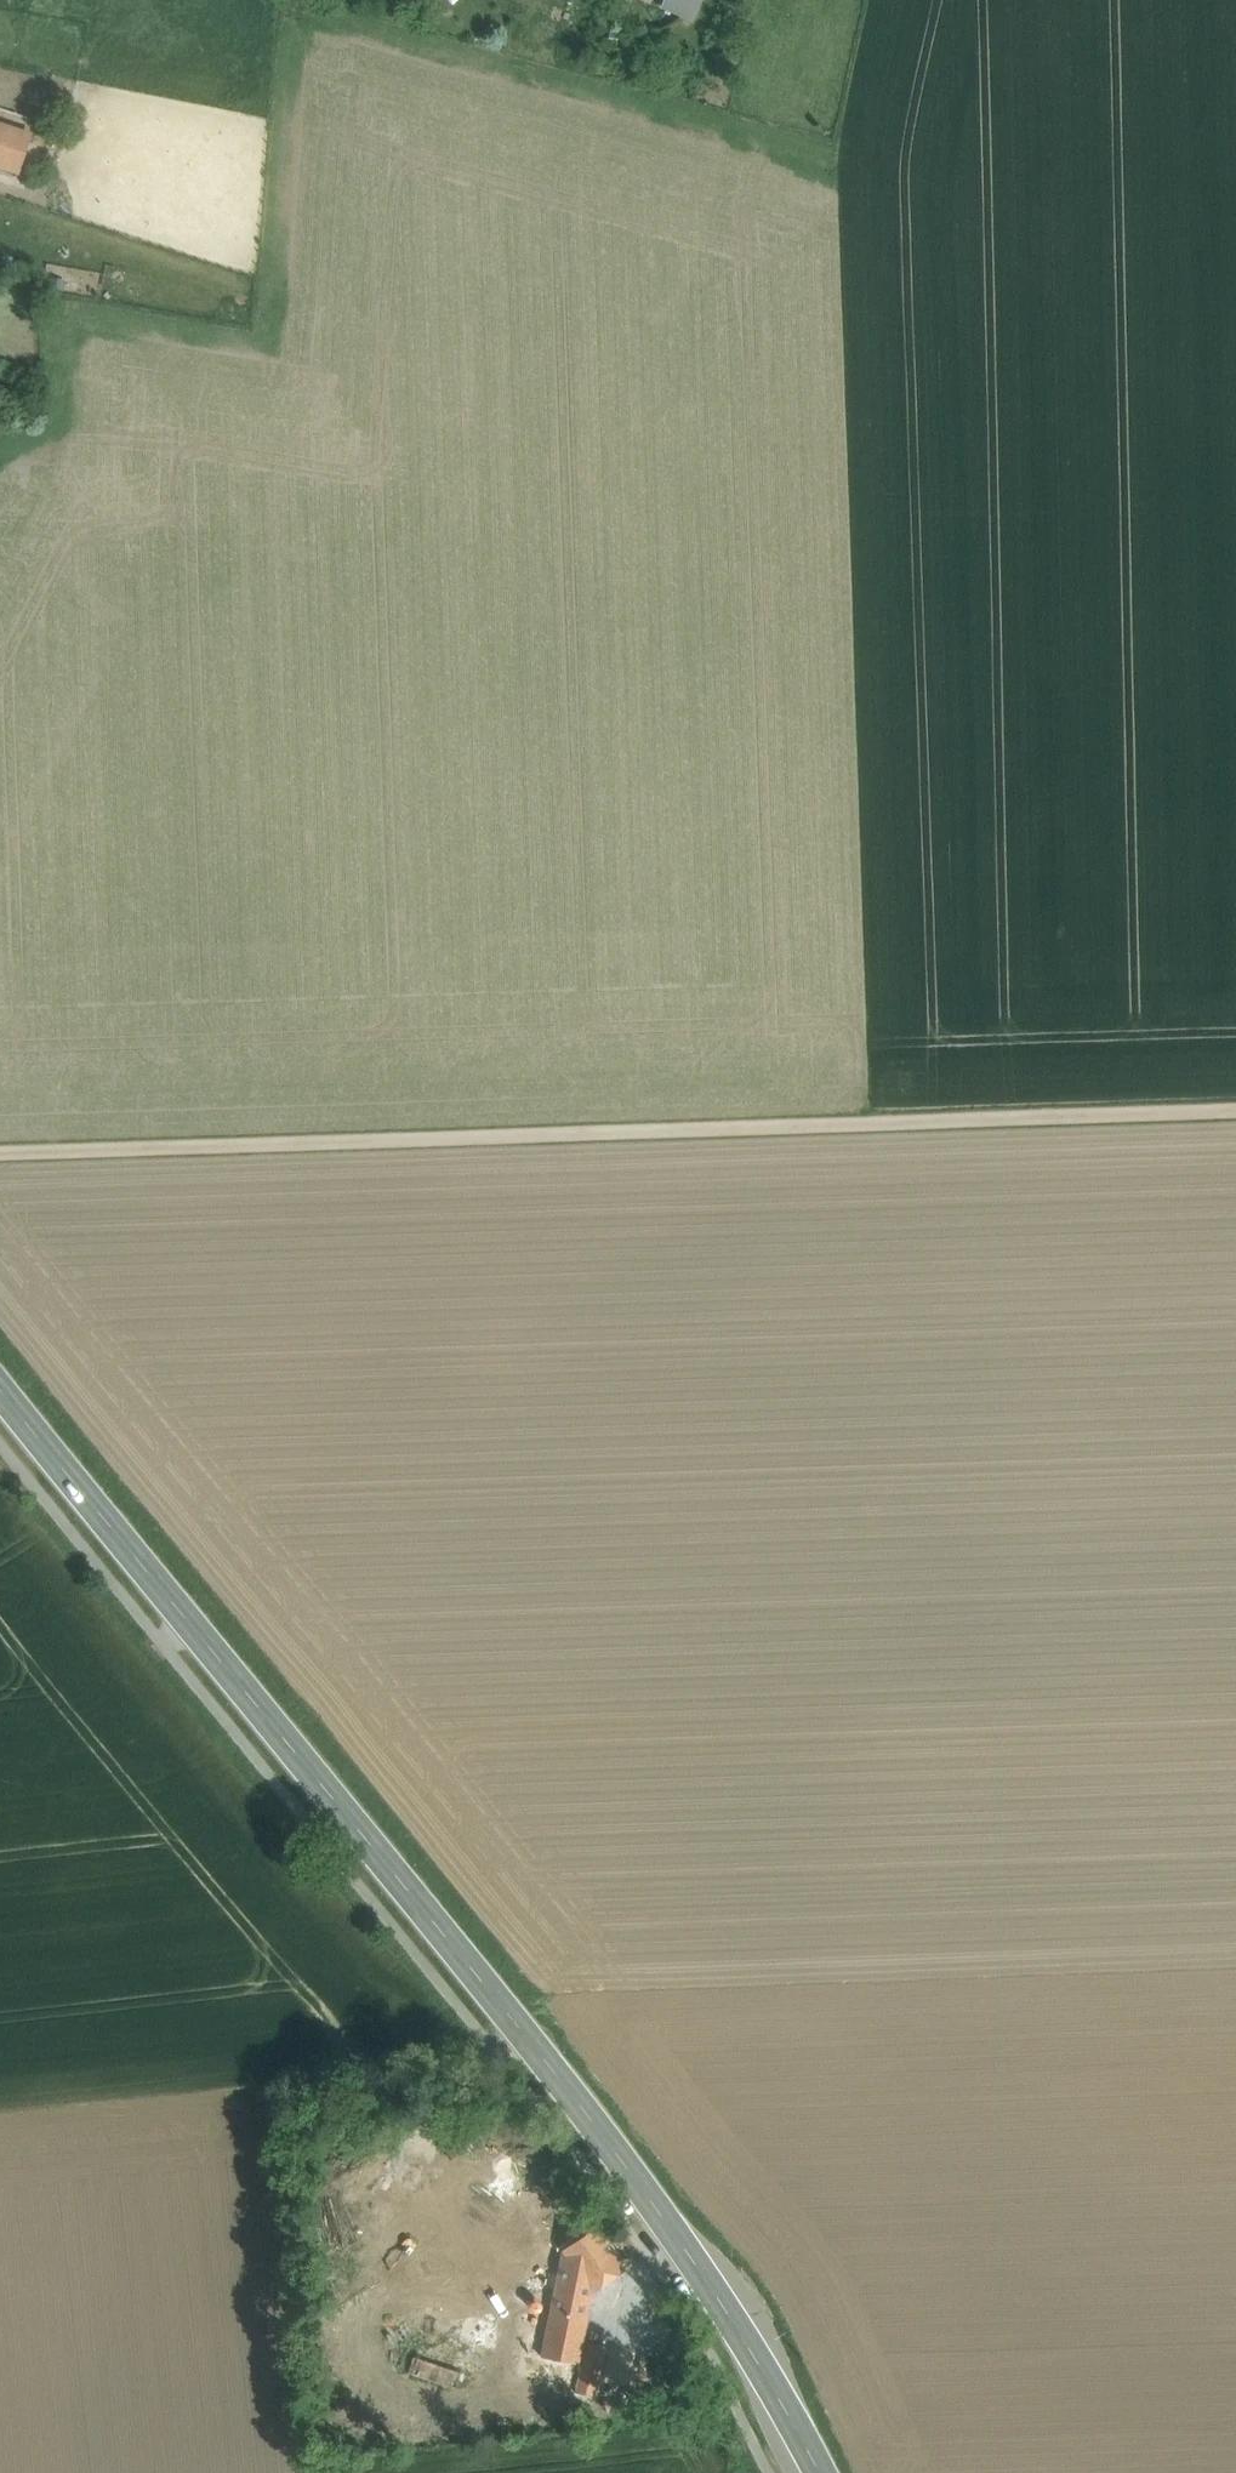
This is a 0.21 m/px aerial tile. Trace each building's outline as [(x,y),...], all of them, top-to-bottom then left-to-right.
[(658,9),(694,19),(699,0),(661,0),(658,9)] [(17,172),(30,135),(0,124),(0,167),(17,172)] [(597,2228),(563,2252),(577,2270),(591,2290),(592,2291),(626,2267),(597,2228)] [(574,2272),(561,2268),(548,2337),(581,2343),(591,2290),(577,2270),(574,2272)] [(605,2347),(586,2343),(576,2392),(595,2396),(605,2347)]
